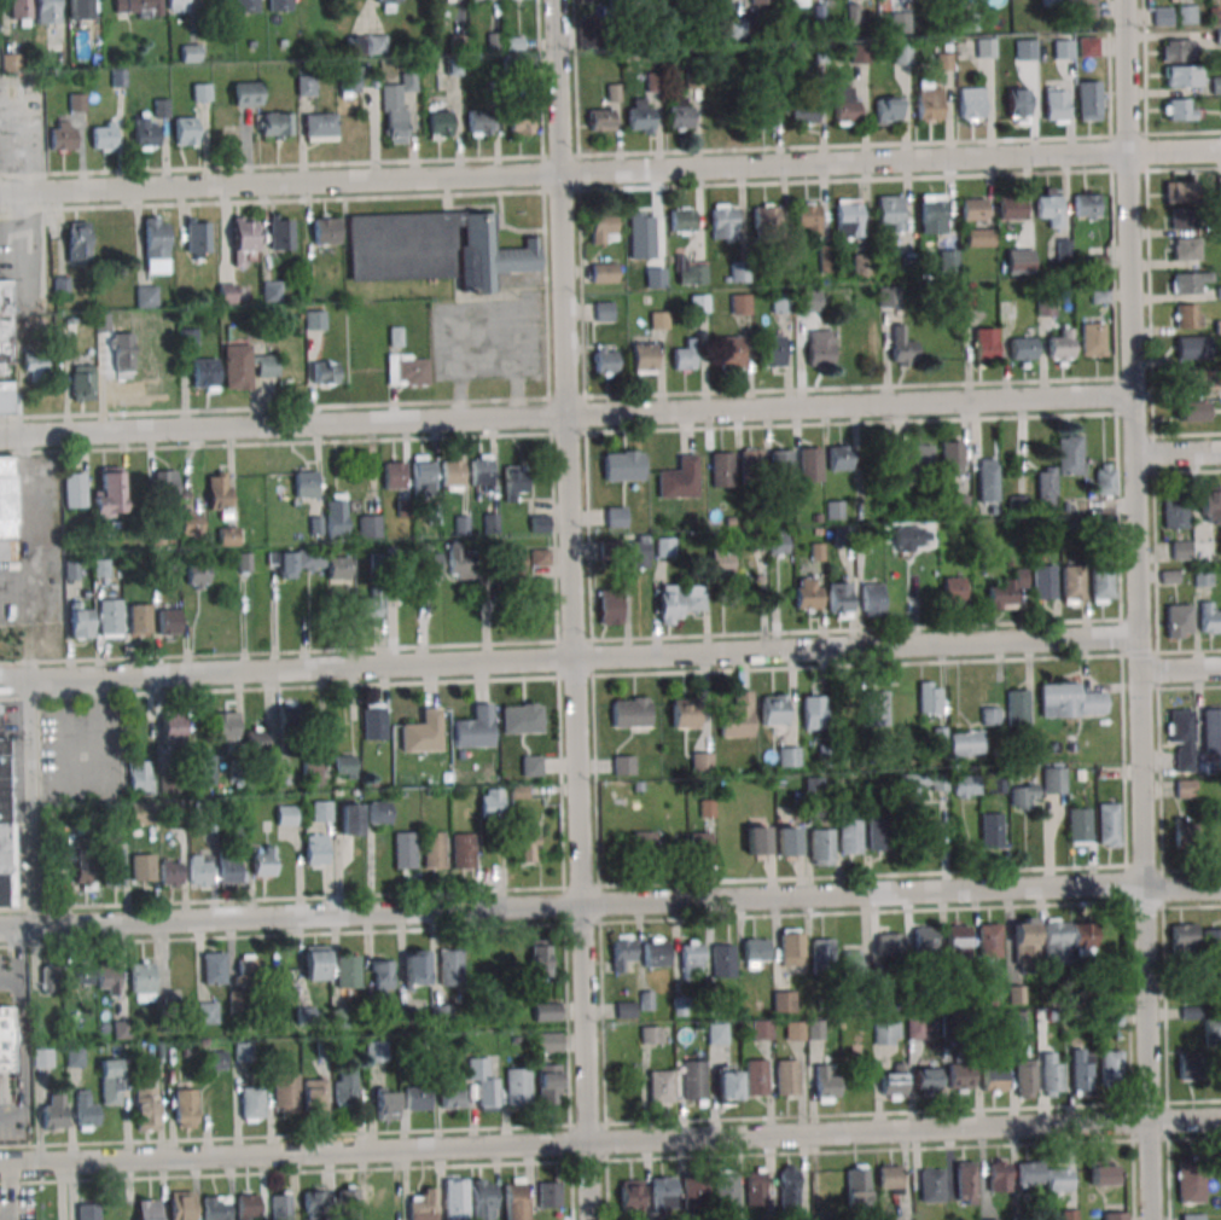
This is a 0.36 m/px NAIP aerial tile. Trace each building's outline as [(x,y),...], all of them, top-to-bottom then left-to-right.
[(9,24),(30,24),(30,0),(9,0),(9,24)] [(33,24),(59,24),(59,0),(33,0),(33,24)] [(68,20),(89,20),(89,0),(68,0),(68,20)] [(162,17),(161,0),(114,0),(115,19),(162,17)] [(167,13),(187,13),(187,0),(167,0),(167,13)] [(257,13),(257,0),(234,0),(234,13),(257,13)] [(268,11),(291,11),(291,0),(268,0),(268,11)] [(374,11),(397,11),(397,0),(374,0),(374,11)] [(1064,20),(1093,20),(1093,0),(1064,0),(1064,20)] [(1194,5),(1178,5),(1178,23),(1194,23),(1194,5)] [(1170,25),(1170,7),(1153,7),(1153,25),(1170,25)] [(909,32),(909,13),(892,13),(892,32),(909,32)] [(726,39),(743,39),(743,17),(726,17),(726,39)] [(367,54),(385,54),(385,36),(367,36),(367,54)] [(1097,56),(1097,37),(1077,37),(1077,56),(1097,56)] [(976,39),(976,57),(994,58),(994,39),(976,39)] [(1014,40),(1014,60),(1035,60),(1035,40),(1014,40)] [(1161,61),(1193,61),(1193,40),(1161,40),(1161,61)] [(894,63),(911,63),(910,44),(893,44),(894,63)] [(201,45),(181,45),(181,62),(201,62),(201,45)] [(868,62),(868,46),(851,46),(851,62),(868,62)] [(2,73),(22,73),(22,53),(2,53),(2,73)] [(1197,87),(1197,66),(1162,66),(1162,87),(1197,87)] [(358,67),(339,67),(339,96),(358,96),(358,67)] [(381,85),(383,144),(405,143),(403,91),(415,91),(414,71),(400,71),(401,84),(381,85)] [(297,75),(297,95),(314,95),(314,75),(297,75)] [(1211,77),(1211,94),(1220,94),(1220,77),(1211,77)] [(1077,120),(1099,120),(1099,81),(1077,81),(1077,120)] [(233,82),(233,105),(260,105),(260,82),(233,82)] [(857,124),(857,86),(833,86),(833,124),(857,124)] [(959,120),(982,120),(982,87),(959,87),(959,120)] [(1067,123),(1067,87),(1045,87),(1045,123),(1067,123)] [(1028,124),(1028,89),(1007,89),(1007,124),(1028,124)] [(917,93),(917,122),(941,122),(941,93),(917,93)] [(70,109),(85,110),(85,94),(70,94),(70,109)] [(652,98),(627,98),(627,133),(652,133),(652,98)] [(692,130),(692,98),(668,98),(668,130),(692,130)] [(876,124),(899,124),(899,98),(876,98),(876,124)] [(1194,99),(1170,99),(1170,120),(1194,120),(1194,99)] [(792,124),(816,125),(817,104),(793,102),(792,124)] [(508,134),(531,134),(531,108),(508,108),(508,134)] [(774,130),(774,108),(752,108),(752,130),(774,130)] [(467,135),(490,135),(490,109),(467,109),(467,135)] [(589,130),(612,130),(612,109),(589,109),(589,130)] [(451,111),(428,111),(428,138),(451,138),(451,111)] [(290,138),(290,112),(257,112),(257,138),(290,138)] [(303,139),(335,139),(335,113),(303,113),(303,139)] [(147,124),(146,116),(132,116),(133,149),(157,149),(156,124),(147,124)] [(173,117),(173,145),(196,145),(196,117),(173,117)] [(75,120),(50,120),(50,151),(75,151),(75,120)] [(115,121),(92,121),(92,152),(115,152),(115,121)] [(1195,181),(1164,181),(1164,203),(1195,203),(1195,181)] [(1037,216),(1050,216),(1050,227),(1062,227),(1062,188),(1037,188),(1037,216)] [(1098,219),(1098,193),(1074,193),(1074,219),(1098,219)] [(920,195),(920,234),(944,234),(944,195),(920,195)] [(902,230),(902,196),(878,196),(878,231),(902,230)] [(999,220),(1023,220),(1023,197),(999,197),(999,220)] [(986,198),(962,198),(962,220),(986,220),(986,198)] [(836,238),(860,238),(860,200),(836,200),(836,238)] [(819,203),(795,203),(795,227),(807,227),(807,237),(819,237),(819,203)] [(736,204),(712,204),(712,240),(736,240),(736,204)] [(776,205),(753,205),(753,229),(776,229),(776,205)] [(695,207),(670,207),(670,233),(695,233),(695,207)] [(1170,208),(1170,229),(1196,229),(1196,208),(1170,208)] [(348,215),(349,280),(455,277),(457,291),(492,290),(492,273),(536,272),(535,236),(522,236),(523,246),(492,248),(490,211),(348,215)] [(628,212),(628,234),(652,233),(652,211),(628,212)] [(608,239),(615,239),(615,213),(591,213),(591,243),(608,243),(608,239)] [(267,250),(290,250),(290,216),(267,216),(267,250)] [(312,216),(312,245),(339,245),(339,216),(312,216)] [(167,217),(144,217),(143,273),(166,273),(167,217)] [(231,217),(231,266),(255,266),(255,217),(231,217)] [(185,258),(209,258),(209,220),(185,220),(185,258)] [(88,221),(66,221),(66,264),(88,264),(88,221)] [(994,229),(967,229),(967,246),(994,246),(994,229)] [(1199,265),(1199,238),(1172,238),(1172,265),(1199,265)] [(819,245),(819,271),(831,271),(831,245),(819,245)] [(1033,249),(1007,249),(1007,274),(1033,274),(1033,249)] [(939,250),(939,272),(957,272),(957,250),(939,250)] [(853,276),(874,276),(874,254),(853,254),(853,276)] [(748,283),(748,261),(730,261),(731,283),(748,283)] [(591,282),(616,282),(616,263),(591,263),(591,282)] [(706,284),(706,263),(677,263),(677,284),(706,284)] [(1203,282),(1212,282),(1212,272),(1172,273),(1172,294),(1203,293),(1203,282)] [(11,374),(10,281),(0,281),(0,374),(11,374)] [(263,301),(280,301),(280,281),(263,281),(263,301)] [(235,283),(217,283),(217,305),(235,305),(235,283)] [(135,308),(157,308),(157,285),(135,285),(135,308)] [(708,295),(693,295),(693,305),(695,305),(695,310),(708,310),(708,295)] [(799,310),(819,310),(819,299),(799,299),(799,310)] [(1055,300),(1038,300),(1038,315),(1055,315),(1055,300)] [(595,320),(612,320),(612,302),(595,302),(595,320)] [(1175,327),(1200,327),(1200,304),(1175,304),(1175,327)] [(307,312),(307,329),(324,329),(324,312),(307,312)] [(1082,323),(1082,356),(1105,356),(1105,323),(1082,323)] [(917,364),(917,338),(905,338),(905,324),(892,324),(892,364),(917,364)] [(975,327),(975,364),(997,364),(997,327),(975,327)] [(1073,361),(1073,327),(1060,327),(1060,337),(1048,337),(1048,361),(1073,361)] [(833,330),(808,330),(808,366),(833,366),(833,330)] [(133,374),(133,333),(109,333),(109,374),(133,374)] [(762,369),(784,369),(784,334),(762,334),(762,369)] [(743,335),(720,335),(720,369),(743,369),(743,335)] [(1035,361),(1035,336),(1011,336),(1011,361),(1035,361)] [(685,348),(673,348),(673,370),(697,370),(697,337),(685,337),(685,348)] [(1177,359),(1209,359),(1209,337),(1177,337),(1177,359)] [(656,342),(633,342),(633,373),(656,373),(656,342)] [(224,389),(251,389),(251,377),(277,376),(277,355),(251,356),(251,344),(224,344),(224,389)] [(595,376),(617,376),(617,347),(595,347),(595,376)] [(23,382),(45,382),(45,352),(23,352),(23,382)] [(428,386),(428,354),(387,354),(387,386),(428,386)] [(218,358),(191,358),(191,391),(218,391),(218,358)] [(337,361),(313,361),(313,384),(337,384),(337,361)] [(70,365),(70,400),(92,400),(92,365),(70,365)] [(1219,391),(1219,370),(1182,370),(1182,391),(1219,391)] [(0,382),(0,415),(14,415),(14,382),(0,382)] [(1178,421),(1205,421),(1205,402),(1178,402),(1178,421)] [(1081,475),(1081,436),(1057,437),(1057,466),(1036,467),(1037,505),(1057,505),(1057,475),(1081,475)] [(962,442),(942,442),(942,469),(962,469),(962,442)] [(829,443),(829,471),(849,471),(849,443),(829,443)] [(931,445),(895,445),(895,475),(931,475),(931,445)] [(821,481),(821,447),(799,447),(799,481),(821,481)] [(762,448),(741,448),(741,469),(762,469),(762,448)] [(792,449),(770,449),(770,483),(792,483),(792,449)] [(643,481),(643,451),(604,451),(604,481),(643,481)] [(734,452),(711,452),(711,487),(734,487),(734,452)] [(471,490),(492,490),(492,454),(471,454),(471,490)] [(696,454),(678,454),(678,470),(658,470),(658,497),(696,497),(696,454)] [(413,495),(433,495),(433,455),(413,455),(413,495)] [(0,457),(0,562),(17,562),(15,457),(0,457)] [(463,458),(442,458),(442,491),(463,491),(463,458)] [(979,502),(998,502),(998,458),(979,458),(979,502)] [(405,489),(405,461),(383,461),(383,489),(405,489)] [(1114,463),(1096,463),(1096,494),(1114,494),(1114,463)] [(504,466),(504,502),(515,502),(515,491),(527,491),(527,466),(504,466)] [(94,517),(122,517),(122,467),(94,467),(94,517)] [(155,499),(175,498),(175,470),(154,470),(155,499)] [(294,498),(316,498),(316,471),(294,471),(294,498)] [(85,507),(84,473),(63,473),(63,507),(85,507)] [(230,474),(208,474),(208,509),(219,509),(219,519),(230,519),(230,474)] [(1200,524),(1220,524),(1220,486),(1200,486),(1200,524)] [(327,540),(381,539),(381,515),(359,515),(360,530),(347,530),(347,494),(326,494),(327,540)] [(1164,529),(1188,529),(1188,495),(1164,495),(1164,529)] [(826,504),(829,520),(844,517),(842,500),(826,504)] [(626,507),(607,507),(607,528),(626,528),(626,507)] [(180,536),(202,536),(202,514),(180,514),(180,536)] [(531,532),(548,532),(548,514),(531,514),(531,532)] [(245,547),(244,527),(219,527),(219,547),(245,547)] [(787,530),(769,530),(769,553),(787,553),(787,530)] [(649,536),(627,536),(627,568),(649,568),(649,536)] [(657,556),(675,556),(675,538),(657,538),(657,556)] [(611,541),(598,541),(598,553),(611,553),(611,541)] [(1171,559),(1211,559),(1211,541),(1171,541),(1171,559)] [(732,545),(711,545),(711,577),(732,577),(732,545)] [(504,579),(523,579),(523,549),(504,549),(504,579)] [(549,549),(531,549),(531,565),(549,565),(549,549)] [(324,569),(324,550),(278,550),(278,579),(297,579),(297,569),(324,569)] [(449,580),(470,580),(470,553),(449,553),(449,580)] [(440,580),(440,556),(419,556),(419,580),(440,580)] [(349,579),(349,557),(327,557),(327,579),(349,579)] [(109,576),(109,560),(93,560),(93,576),(109,576)] [(208,588),(208,562),(185,562),(185,588),(208,588)] [(1054,565),(1033,565),(1033,599),(1054,599),(1054,565)] [(1083,603),(1083,565),(1062,565),(1062,603),(1083,603)] [(1194,585),(1211,585),(1211,567),(1194,567),(1194,585)] [(1091,603),(1113,603),(1113,568),(1091,568),(1091,603)] [(1014,609),(1014,587),(1026,587),(1026,569),(1014,569),(1014,583),(989,583),(989,609),(1014,609)] [(820,577),(796,577),(796,613),(820,613),(820,577)] [(964,603),(964,580),(942,580),(942,603),(964,603)] [(850,617),(850,582),(829,582),(829,617),(850,617)] [(658,624),(680,624),(680,584),(658,584),(658,624)] [(884,584),(862,584),(862,616),(884,616),(884,584)] [(705,585),(683,585),(683,611),(705,611),(705,585)] [(621,624),(621,590),(598,590),(598,624),(621,624)] [(363,625),(380,625),(380,591),(363,591),(363,625)] [(121,637),(121,597),(99,597),(99,637),(121,637)] [(1211,613),(1211,602),(1200,602),(1200,633),(1220,633),(1220,613),(1211,613)] [(151,634),(151,604),(129,604),(129,634),(151,634)] [(1166,638),(1191,638),(1191,605),(1166,605),(1166,638)] [(70,638),(93,638),(93,606),(70,606),(70,638)] [(158,635),(181,635),(181,609),(158,609),(158,635)] [(941,713),(941,681),(919,681),(919,713),(941,713)] [(1041,717),(1107,716),(1106,692),(1080,693),(1079,682),(1040,683),(1041,717)] [(752,737),(752,690),(731,690),(731,714),(720,714),(720,737),(752,737)] [(1028,690),(1007,690),(1007,725),(1028,725),(1028,690)] [(887,727),(887,691),(867,691),(867,727),(887,727)] [(786,725),(786,695),(761,695),(761,725),(786,725)] [(650,698),(612,698),(612,727),(650,727),(650,698)] [(697,698),(672,698),(672,728),(697,728),(697,698)] [(826,730),(826,698),(803,698),(803,730),(826,730)] [(15,907),(14,823),(25,823),(24,739),(2,739),(1,703),(0,703),(0,907),(15,907)] [(385,703),(364,703),(364,739),(385,739),(385,703)] [(453,747),(491,747),(491,703),(470,703),(470,719),(453,719),(453,747)] [(541,704),(501,704),(501,733),(541,733),(541,704)] [(298,729),(298,705),(279,705),(279,729),(298,729)] [(440,751),(440,708),(419,708),(419,719),(401,719),(401,751),(440,751)] [(1220,752),(1220,709),(1203,709),(1203,752),(1220,752)] [(1193,710),(1168,710),(1168,743),(1177,743),(1177,762),(1193,762),(1193,710)] [(237,711),(217,711),(217,746),(237,746),(237,711)] [(161,713),(161,747),(183,747),(183,713),(161,713)] [(267,753),(267,730),(245,730),(245,753),(267,753)] [(949,731),(949,756),(983,756),(983,731),(949,731)] [(778,766),(798,766),(798,747),(778,747),(778,766)] [(214,785),(214,753),(196,753),(196,785),(214,785)] [(711,771),(711,753),(693,753),(693,771),(711,771)] [(355,777),(355,755),(335,755),(335,777),(355,777)] [(303,783),(321,783),(321,756),(303,756),(303,783)] [(522,776),(541,776),(541,756),(522,756),(522,776)] [(634,756),(615,756),(615,774),(634,774),(634,756)] [(152,761),(128,761),(128,793),(152,792),(152,761)] [(1042,794),(1065,794),(1065,766),(1042,766),(1042,794)] [(1010,770),(1010,810),(1036,810),(1036,782),(1025,782),(1025,770),(1010,770)] [(986,771),(986,793),(1005,793),(1005,771),(986,771)] [(945,774),(932,774),(932,790),(945,790),(945,774)] [(979,798),(979,775),(952,775),(952,798),(979,798)] [(918,776),(900,776),(900,798),(918,798),(918,776)] [(805,798),(822,797),(822,777),(805,777),(805,798)] [(161,784),(161,791),(175,790),(174,783),(161,784)] [(480,788),(480,817),(503,817),(503,788),(480,788)] [(312,821),(331,821),(331,801),(312,801),(312,821)] [(390,801),(369,801),(369,824),(390,824),(390,801)] [(131,824),(152,823),(151,802),(130,803),(131,824)] [(341,836),(361,836),(361,803),(341,803),(341,836)] [(1118,846),(1118,803),(1098,803),(1098,846),(1118,846)] [(296,805),(275,805),(275,825),(296,825),(296,805)] [(1090,808),(1068,808),(1068,844),(1090,844),(1090,808)] [(1001,813),(982,813),(982,848),(1001,848),(1001,813)] [(1175,846),(1196,846),(1196,818),(1175,818),(1175,846)] [(839,854),(860,854),(860,819),(839,819),(839,854)] [(890,819),(869,819),(869,850),(890,850),(890,819)] [(746,855),(767,855),(767,826),(746,826),(746,855)] [(775,857),(797,857),(797,827),(775,827),(775,857)] [(832,828),(810,828),(810,866),(832,866),(832,828)] [(536,863),(536,829),(513,829),(513,863),(536,863)] [(415,832),(394,832),(394,869),(415,869),(415,832)] [(424,868),(444,868),(444,832),(424,832),(424,868)] [(659,832),(634,832),(634,855),(659,855),(659,832)] [(711,832),(690,832),(690,864),(711,864),(711,832)] [(473,833),(452,833),(452,869),(473,869),(473,833)] [(305,834),(305,865),(326,865),(326,834),(305,834)] [(74,889),(95,889),(96,838),(75,838),(74,889)] [(49,869),(66,869),(66,841),(49,841),(49,869)] [(275,876),(275,846),(252,846),(252,876),(275,876)] [(122,848),(103,848),(103,886),(122,886),(122,848)] [(130,854),(130,882),(153,882),(153,854),(130,854)] [(212,855),(188,855),(188,885),(212,885),(212,855)] [(240,883),(240,855),(218,855),(218,883),(240,883)] [(183,887),(183,859),(160,859),(160,887),(183,887)] [(1014,917),(1014,969),(1036,969),(1036,917),(1014,917)] [(1044,918),(1044,963),(1069,963),(1069,918),(1044,918)] [(1094,948),(1094,922),(1072,922),(1072,948),(1094,948)] [(1000,957),(1000,923),(979,923),(979,957),(1000,957)] [(1171,923),(1171,948),(1195,948),(1195,923),(1171,923)] [(946,926),(946,958),(969,958),(969,926),(946,926)] [(935,927),(914,927),(914,951),(935,951),(935,927)] [(1204,961),(1220,961),(1220,928),(1204,928),(1204,961)] [(802,929),(780,929),(780,966),(802,966),(802,929)] [(902,932),(877,932),(877,956),(902,956),(902,932)] [(612,973),(621,973),(621,960),(634,960),(634,935),(612,935),(612,973)] [(668,967),(668,937),(643,937),(643,967),(668,967)] [(550,939),(531,939),(531,976),(550,976),(550,939)] [(769,939),(745,939),(745,963),(769,963),(769,939)] [(812,939),(813,968),(834,968),(834,939),(812,939)] [(681,979),(702,979),(702,940),(681,940),(681,979)] [(732,979),(732,943),(713,943),(713,979),(732,979)] [(304,945),(304,980),(328,980),(327,945),(304,945)] [(438,986),(462,986),(462,949),(438,949),(438,986)] [(427,950),(404,950),(404,986),(427,986),(427,950)] [(860,970),(860,950),(845,950),(845,970),(860,970)] [(225,952),(202,952),(203,984),(225,984),(225,952)] [(336,988),(359,988),(359,954),(336,954),(336,988)] [(259,986),(259,955),(236,955),(236,986),(259,986)] [(393,996),(392,959),(369,959),(370,996),(393,996)] [(154,961),(130,961),(130,1001),(154,1001),(154,961)] [(118,965),(96,965),(96,995),(118,995),(118,965)] [(41,966),(41,991),(73,991),(73,966),(41,966)] [(1023,1003),(1023,986),(1008,986),(1008,1003),(1023,1003)] [(229,1014),(248,1013),(247,990),(228,990),(229,1014)] [(795,990),(773,990),(773,1012),(795,1012),(795,990)] [(218,1002),(198,1002),(198,1024),(218,1024),(218,1002)] [(534,1021),(560,1021),(560,1003),(534,1003),(534,1021)] [(434,1022),(451,1022),(451,1004),(434,1004),(434,1022)] [(13,1071),(13,1006),(0,1006),(0,1071),(13,1071)] [(351,1028),(351,1007),(333,1007),(333,1028),(351,1028)] [(1204,1044),(1220,1044),(1220,1017),(1204,1018),(1204,1044)] [(924,1018),(907,1018),(907,1037),(924,1037),(924,1018)] [(771,1039),(771,1021),(752,1021),(752,1039),(771,1039)] [(113,1037),(129,1037),(129,1022),(113,1022),(113,1037)] [(874,1045),(900,1045),(900,1022),(874,1022),(874,1045)] [(708,1023),(708,1044),(727,1044),(727,1023),(708,1023)] [(561,1053),(561,1032),(536,1032),(536,1053),(561,1053)] [(234,1043),(234,1060),(251,1060),(251,1043),(234,1043)] [(367,1061),(387,1061),(387,1045),(367,1045),(367,1061)] [(66,1066),(85,1066),(84,1047),(66,1047),(66,1066)] [(1091,1096),(1091,1048),(1071,1048),(1071,1096),(1091,1096)] [(36,1066),(51,1066),(51,1049),(36,1049),(36,1066)] [(1101,1081),(1121,1081),(1121,1050),(1101,1050),(1101,1081)] [(227,1071),(227,1051),(200,1051),(200,1071),(227,1071)] [(1062,1096),(1062,1061),(1053,1061),(1053,1051),(1039,1051),(1039,1096),(1062,1096)] [(1179,1079),(1200,1079),(1200,1053),(1179,1053),(1179,1079)] [(473,1058),(473,1111),(498,1111),(498,1069),(489,1069),(489,1058),(473,1058)] [(101,1105),(121,1105),(121,1059),(100,1059),(101,1105)] [(746,1096),(767,1096),(767,1059),(746,1059),(746,1096)] [(776,1095),(797,1095),(797,1059),(776,1059),(776,1095)] [(1016,1059),(1016,1097),(1035,1097),(1035,1059),(1016,1059)] [(705,1060),(684,1060),(684,1099),(705,1099),(705,1060)] [(893,1073),(882,1073),(882,1098),(905,1098),(905,1063),(893,1063),(893,1073)] [(539,1103),(560,1103),(560,1064),(539,1064),(539,1103)] [(816,1102),(839,1102),(839,1075),(827,1075),(827,1064),(816,1064),(816,1102)] [(973,1064),(949,1064),(949,1091),(973,1091),(973,1064)] [(1005,1064),(982,1064),(982,1092),(1005,1092),(1005,1064)] [(531,1068),(507,1068),(507,1105),(531,1105),(531,1068)] [(939,1091),(939,1068),(915,1068),(915,1091),(939,1091)] [(335,1069),(335,1109),(356,1109),(356,1069),(335,1069)] [(717,1069),(717,1103),(739,1103),(739,1069),(717,1069)] [(672,1070),(649,1070),(649,1103),(672,1103),(672,1070)] [(272,1110),(297,1110),(297,1074),(272,1074),(272,1110)] [(327,1079),(304,1079),(304,1115),(327,1115),(327,1079)] [(463,1085),(441,1085),(441,1111),(463,1111),(463,1085)] [(240,1120),(265,1120),(265,1086),(240,1086),(240,1120)] [(135,1087),(135,1130),(157,1130),(157,1087),(135,1087)] [(397,1119),(397,1087),(374,1087),(374,1119),(397,1119)] [(197,1088),(174,1088),(174,1127),(197,1127),(197,1088)] [(404,1110),(430,1110),(430,1088),(404,1088),(404,1110)] [(98,1129),(98,1102),(87,1102),(87,1090),(76,1090),(76,1129),(98,1129)] [(50,1105),(42,1105),(42,1129),(64,1129),(64,1093),(50,1093),(50,1105)] [(1009,1192),(1009,1159),(989,1159),(989,1192),(1009,1192)] [(1018,1184),(1042,1184),(1042,1160),(1018,1160),(1018,1184)] [(1115,1160),(1091,1160),(1091,1185),(1115,1185),(1115,1160)] [(1177,1203),(1204,1203),(1204,1160),(1177,1160),(1177,1203)] [(975,1204),(975,1161),(957,1161),(957,1204),(975,1204)] [(868,1164),(847,1164),(847,1206),(868,1206),(868,1164)] [(798,1165),(780,1165),(780,1209),(798,1209),(798,1165)] [(880,1194),(902,1194),(901,1165),(879,1165),(880,1194)] [(747,1206),(765,1206),(765,1167),(747,1167),(747,1206)] [(1046,1167),(1046,1191),(1070,1191),(1070,1167),(1046,1167)] [(942,1169),(920,1169),(920,1202),(942,1202),(942,1169)] [(714,1206),(737,1206),(737,1171),(714,1171),(714,1206)] [(505,1177),(505,1219),(525,1219),(525,1177),(505,1177)] [(675,1209),(675,1177),(652,1177),(652,1209),(675,1209)] [(706,1206),(706,1177),(681,1177),(681,1206),(706,1206)] [(469,1219),(469,1179),(444,1179),(444,1219),(469,1219)] [(473,1179),(473,1219),(494,1219),(494,1179),(473,1179)] [(643,1214),(643,1180),(621,1180),(621,1214),(643,1214)] [(538,1181),(538,1207),(560,1207),(560,1181),(538,1181)] [(435,1188),(421,1188),(421,1199),(409,1199),(409,1219),(435,1219),(435,1188)] [(359,1218),(359,1189),(338,1189),(338,1218),(359,1218)] [(326,1190),(303,1190),(303,1215),(326,1215),(326,1190)] [(290,1191),(272,1192),(273,1219),(291,1219),(290,1191)] [(169,1219),(193,1219),(193,1192),(169,1192),(169,1219)] [(237,1219),(258,1219),(258,1192),(237,1192),(237,1219)] [(369,1192),(369,1219),(389,1219),(389,1192),(369,1192)] [(229,1195),(204,1195),(204,1219),(229,1219),(229,1195)] [(137,1219),(159,1219),(159,1199),(137,1199),(137,1219)] [(77,1201),(77,1219),(99,1219),(99,1201),(77,1201)] [(1127,1211),(1103,1211),(1103,1219),(1127,1219),(1127,1211)]
